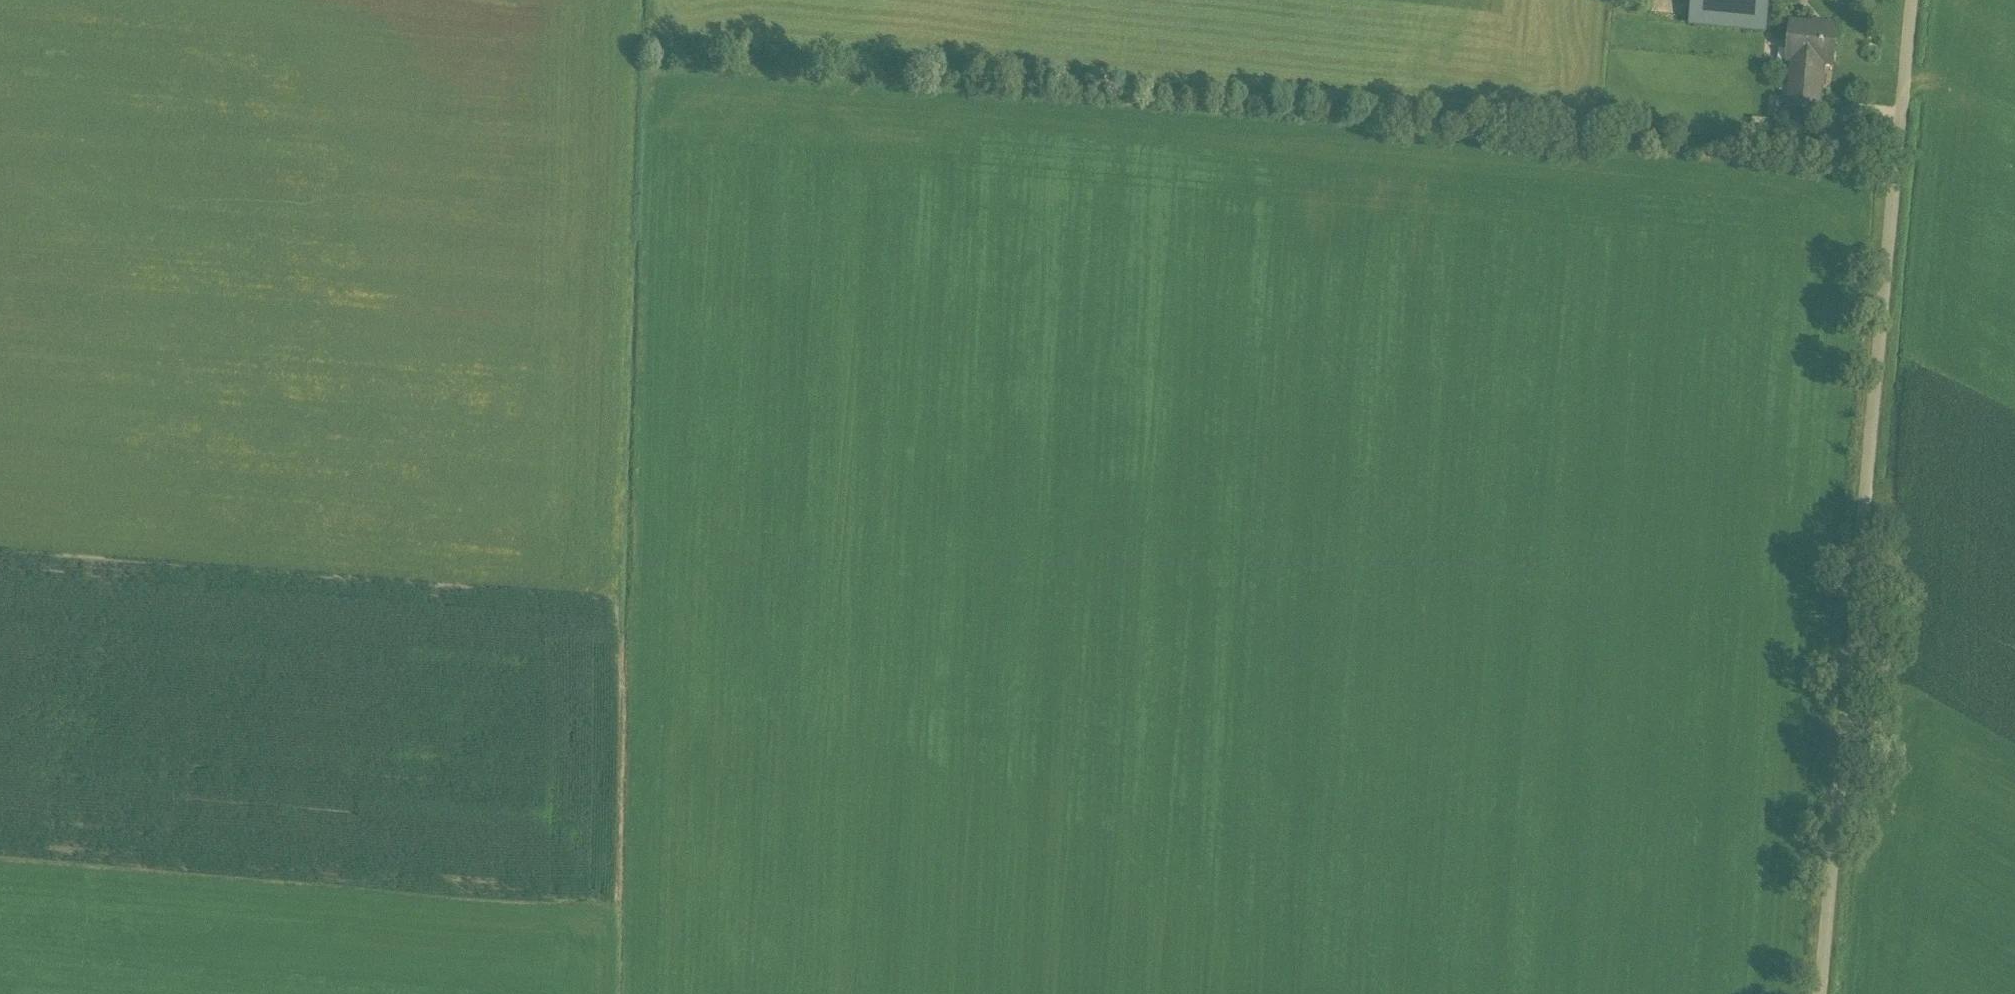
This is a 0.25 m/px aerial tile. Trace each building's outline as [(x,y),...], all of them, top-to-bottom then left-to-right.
[(1689,26),(1767,33),(1770,0),(1692,0),(1689,26)] [(1787,63),(1790,64),(1824,67),(1834,68),(1838,25),(1790,21),(1787,63)] [(1824,67),(1790,64),(1786,109),(1820,112),(1824,67)]
